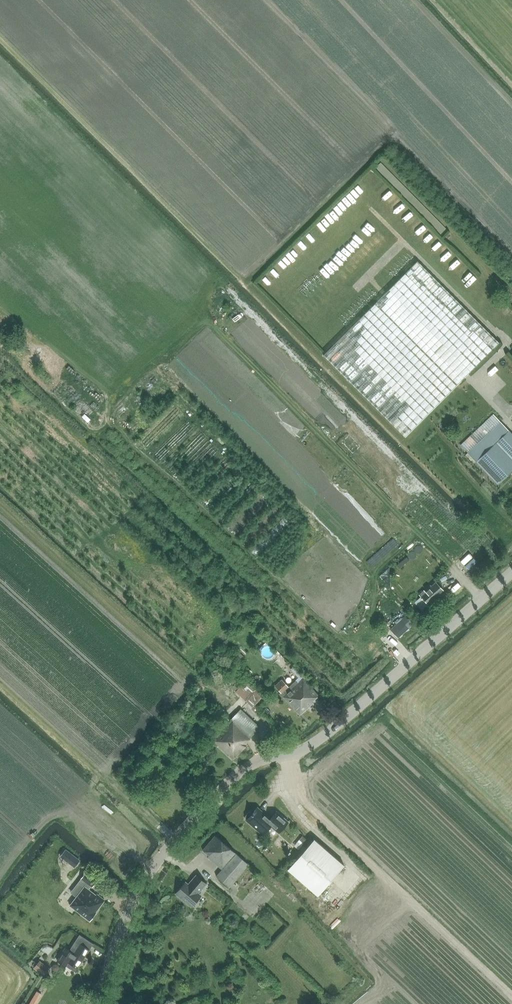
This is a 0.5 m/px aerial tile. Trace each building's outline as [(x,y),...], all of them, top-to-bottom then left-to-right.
[(307,168),(299,175),(304,182),(313,174),(307,168)] [(295,180),(290,184),(296,190),(300,186),(295,180)] [(335,194),(342,188),(338,182),(330,188),(335,194)] [(286,198),(292,194),(286,187),(281,191),(286,198)] [(279,206),(283,202),(277,196),(273,201),(279,206)] [(261,212),(268,217),(272,212),(265,207),(261,212)] [(247,223),(254,228),(258,223),(251,218),(247,223)] [(394,224),(403,235),(408,231),(399,220),(394,224)] [(244,226),(231,237),(237,244),(250,232),(244,226)] [(439,239),(431,248),(443,260),(452,251),(439,239)] [(228,241),(224,245),(230,252),(235,248),(228,241)] [(345,265),(351,262),(348,256),(342,259),(345,265)] [(405,438),(499,344),(416,261),(322,355),(405,438)] [(353,263),(343,267),(346,275),(356,271),(353,263)] [(327,267),(311,282),(318,290),(334,275),(327,267)] [(338,273),(328,282),(335,289),(345,281),(338,273)] [(313,298),(319,305),(332,292),(325,286),(313,298)] [(367,288),(363,292),(372,299),(375,294),(367,288)] [(300,294),(292,302),(298,308),(306,300),(300,294)] [(489,307),(498,299),(495,295),(486,303),(489,307)] [(359,312),(363,307),(354,300),(351,305),(359,312)] [(310,301),(304,305),(309,314),(316,310),(310,301)] [(305,320),(309,316),(300,308),(296,313),(305,320)] [(86,412),(81,415),(85,422),(90,420),(86,412)] [(511,471),(511,433),(509,430),(493,414),(461,444),(476,461),(498,484),(511,471)] [(453,579),(444,586),(450,594),(459,586),(453,579)] [(438,594),(442,590),(436,583),(426,592),(424,590),(419,595),(421,596),(415,602),(422,609),(438,595),(438,594)] [(405,616),(391,629),(399,637),(413,624),(405,616)] [(243,628),(237,621),(228,629),(234,636),(243,628)] [(243,657),(236,650),(232,654),(239,661),(243,657)] [(235,691),(253,707),(265,694),(247,678),(235,691)] [(282,697),(283,696),(299,714),(313,702),(312,701),(318,695),(303,679),(298,683),(295,680),(289,686),(282,680),(275,686),(280,692),(279,694),(282,697)] [(233,759),(247,744),(246,743),(259,728),(240,709),(216,735),(211,731),(205,737),(210,741),(212,739),(233,759)] [(278,832),(288,821),(276,811),(270,819),(257,807),(252,813),(251,812),(249,812),(245,815),(246,817),(247,819),(246,820),(262,834),(270,825),(278,832)] [(229,887),(236,879),(248,865),(236,854),(236,853),(215,836),(203,850),(209,855),(208,857),(222,869),(216,876),(229,887)] [(314,839),(287,868),(317,895),(343,866),(314,839)] [(73,856),(68,862),(75,866),(79,860),(73,856)] [(87,883),(70,905),(90,920),(96,912),(95,911),(104,900),(96,893),(96,894),(89,889),(91,886),(92,887),(96,881),(85,872),(81,878),(87,883)] [(185,882),(175,893),(191,906),(200,895),(198,893),(206,884),(196,875),(188,884),(185,882)] [(36,885),(43,894),(50,888),(43,880),(36,885)] [(329,911),(342,898),(336,891),(322,904),(329,911)] [(317,896),(311,900),(316,906),(321,901),(317,896)] [(49,906),(46,910),(53,915),(56,911),(49,906)] [(77,968),(89,950),(93,944),(79,934),(69,950),(65,948),(57,960),(65,966),(68,962),(77,968)] [(50,968),(40,960),(34,967),(44,976),(50,968)] [(82,993),(60,984),(56,991),(37,983),(28,1003),(78,1003),(82,993)]
